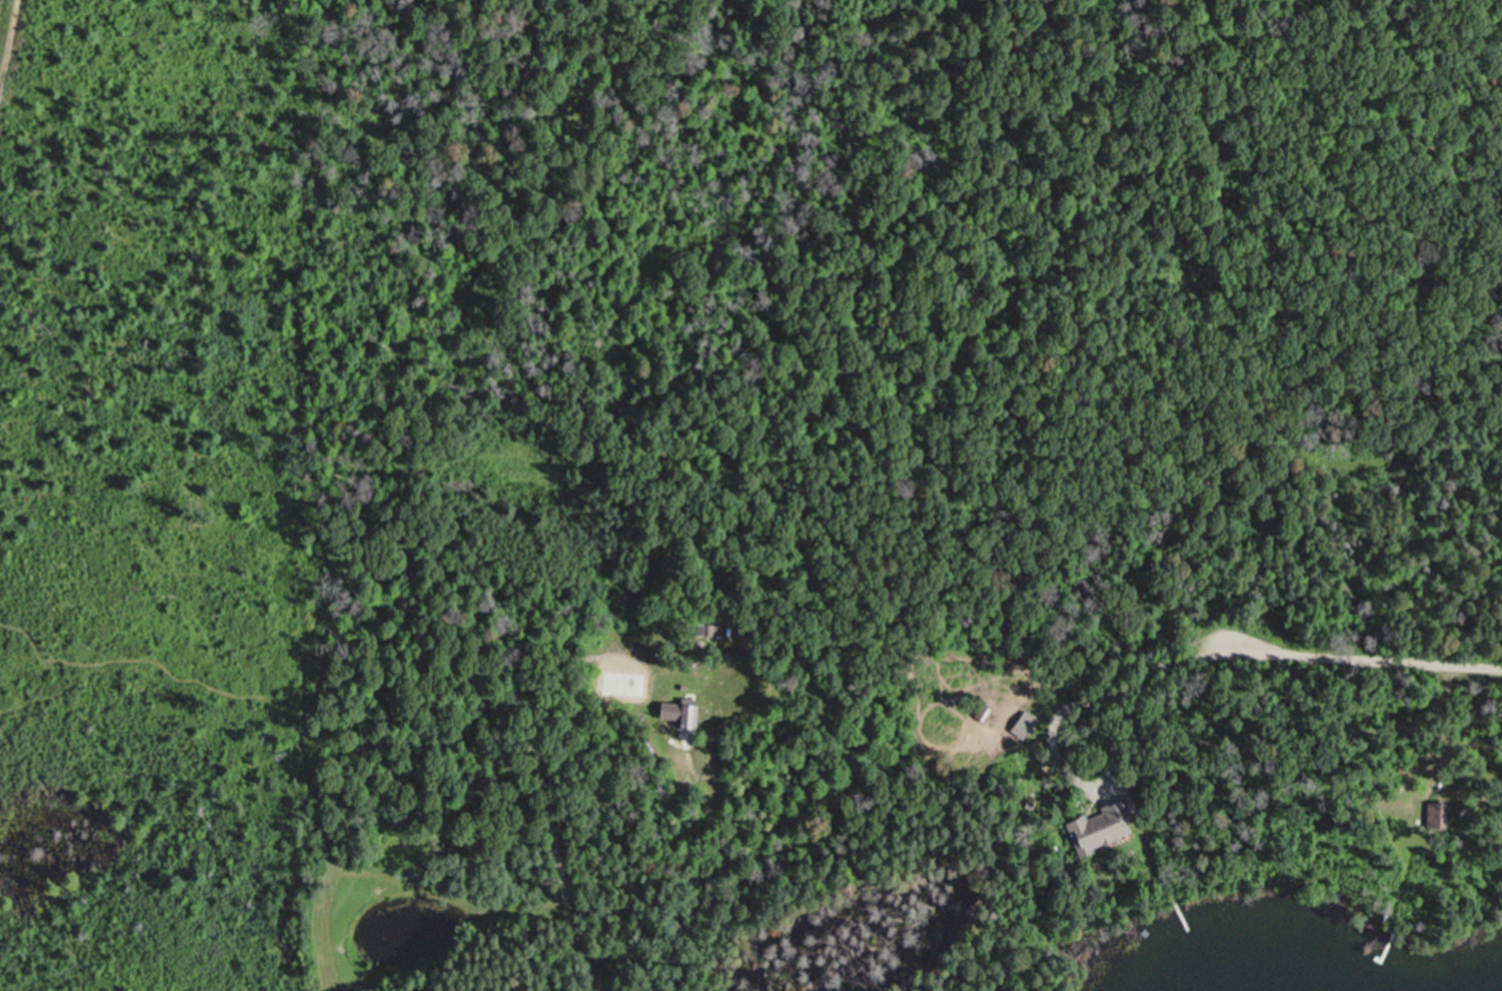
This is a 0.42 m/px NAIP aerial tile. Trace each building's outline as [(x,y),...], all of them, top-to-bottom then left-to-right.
[(683,729),(700,729),(700,704),(683,704),(683,729)] [(1438,823),(1453,821),(1451,804),(1436,806),(1438,823)] [(1133,836),(1123,806),(1067,824),(1074,843),(1086,839),(1090,850),(1133,836)]
